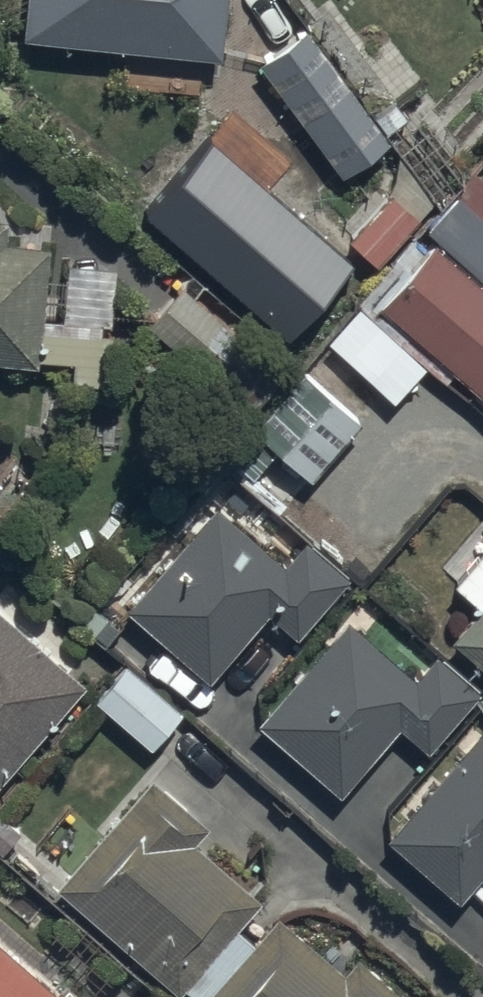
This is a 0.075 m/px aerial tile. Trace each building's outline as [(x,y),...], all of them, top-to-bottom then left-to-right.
[(24,37),(220,54),(225,0),(27,0),(24,37)] [(390,139),(301,27),(254,65),(343,176),(390,139)] [(364,295),(482,397),(482,181),(471,170),(364,295)] [(0,217),(0,359),(37,361),(43,243),(6,241),(7,218),(0,217)] [(287,373),(183,287),(149,327),(253,414),(287,373)] [(285,562),(213,502),(125,609),(210,679),(268,609),(301,637),(353,575),(306,536),(285,562)] [(453,580),(482,606),(453,640),(482,666),(482,546),(453,580)] [(86,682),(0,609),(0,782),(86,682)] [(416,677),(344,617),(257,722),(343,793),(400,725),(431,751),(480,691),(435,654),(416,677)] [(182,711),(124,661),(93,697),(151,747),(182,711)] [(385,839),(459,903),(482,875),(482,726),(385,839)] [(149,776),(56,885),(179,991),(183,986),(195,996),(406,996),(356,954),(343,969),(278,914),(256,940),(238,925),(259,901),(189,841),(204,824),(149,776)] [(61,977),(52,987),(0,942),(0,996),(84,996),(61,977)]
